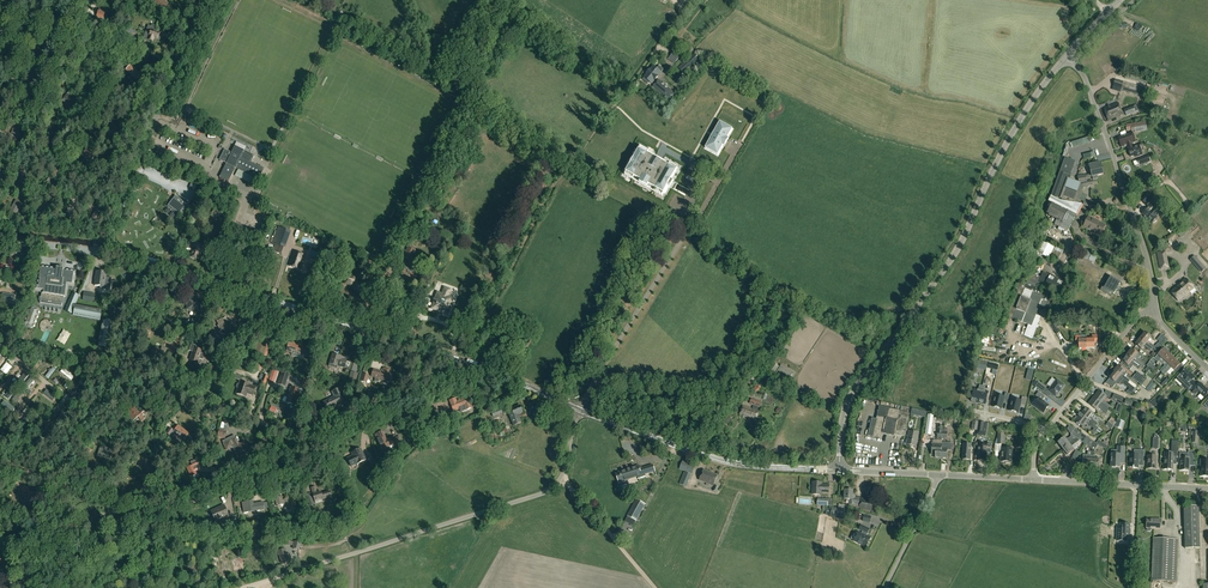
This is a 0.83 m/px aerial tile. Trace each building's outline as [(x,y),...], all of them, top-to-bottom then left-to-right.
[(163,0),(156,0),(154,3),(165,10),(169,3),(163,0)] [(78,14),(84,17),(88,8),(82,5),(78,14)] [(104,10),(105,8),(100,6),(96,16),(103,18),(106,11),(104,10)] [(57,23),(62,23),(62,14),(50,15),(50,21),(57,20),(57,23)] [(26,31),(32,22),(26,18),(20,27),(26,31)] [(155,32),(156,29),(148,26),(144,38),(152,41),(154,38),(157,39),(159,34),(155,32)] [(128,27),(126,31),(123,29),(119,35),(130,42),(136,32),(128,27)] [(41,48),(47,52),(54,42),(48,38),(41,48)] [(19,60),(25,51),(18,47),(13,56),(19,60)] [(680,57),(674,52),(669,58),(675,63),(680,57)] [(683,72),(700,57),(695,52),(678,68),(683,72)] [(136,79),(140,75),(130,65),(126,70),(136,79)] [(656,69),(653,66),(643,78),(652,85),(661,73),(663,69),(659,66),(656,69)] [(35,68),(29,78),(35,82),(41,71),(35,68)] [(4,86),(10,89),(15,79),(9,76),(4,86)] [(653,87),(669,102),(676,94),(659,80),(653,87)] [(1115,80),(1114,86),(1121,88),(1120,91),(1139,96),(1141,87),(1123,82),(1115,80)] [(1148,98),(1150,92),(1142,89),(1140,96),(1148,98)] [(27,107),(32,98),(25,94),(20,103),(27,107)] [(72,106),(75,99),(66,94),(63,101),(72,106)] [(1122,114),(1118,103),(1104,109),(1108,120),(1122,114)] [(1136,106),(1133,107),(1133,106),(1124,110),(1126,116),(1136,112),(1138,111),(1136,106)] [(1166,120),(1169,110),(1156,106),(1154,111),(1156,112),(1154,116),(1166,120)] [(118,133),(122,126),(113,120),(109,127),(118,133)] [(11,133),(19,136),(23,125),(15,122),(11,133)] [(718,155),(723,146),(724,146),(728,139),(727,139),(732,129),(720,122),(715,132),(714,132),(716,133),(712,139),(711,138),(711,139),(705,148),(718,155)] [(1130,125),(1131,130),(1135,130),(1135,132),(1147,130),(1146,122),(1130,125)] [(58,140),(62,133),(53,128),(49,134),(58,140)] [(1133,148),(1131,143),(1135,142),(1132,133),(1118,137),(1121,146),(1127,145),(1128,149),(1133,148)] [(1072,140),(1073,146),(1088,143),(1087,137),(1072,140)] [(1133,148),(1128,149),(1131,158),(1137,155),(1138,156),(1143,155),(1141,151),(1144,150),(1142,144),(1139,146),(1133,148)] [(219,177),(228,182),(235,168),(259,179),(264,169),(251,162),(254,156),(234,146),(231,153),(224,149),(219,160),(226,163),(219,177)] [(633,180),(634,178),(640,182),(639,183),(647,188),(648,186),(655,190),(654,192),(662,196),(667,187),(670,188),(674,181),(671,180),(678,168),(662,160),(661,162),(660,162),(661,162),(657,160),(656,160),(658,157),(640,147),(634,159),(632,157),(627,164),(630,166),(625,175),(633,180)] [(86,149),(82,155),(91,161),(95,154),(86,149)] [(1137,159),(1139,166),(1151,162),(1149,155),(1137,159)] [(1071,172),(1073,168),(1075,162),(1065,158),(1063,164),(1051,195),(1072,203),(1078,204),(1079,200),(1082,194),(1083,190),(1083,189),(1084,186),(1083,186),(1080,185),(1078,192),(1065,188),(1069,179),(1071,172)] [(1103,174),(1100,163),(1089,165),(1092,177),(1093,180),(1098,179),(1097,176),(1103,174)] [(18,182),(26,183),(27,171),(20,170),(18,182)] [(1083,186),(1084,186),(1083,189),(1084,190),(1089,189),(1088,186),(1090,186),(1088,181),(1087,182),(1086,179),(1085,176),(1085,175),(1078,177),(1079,183),(1080,183),(1082,183),(1083,186)] [(49,178),(45,184),(53,190),(57,184),(49,178)] [(1142,214),(1150,223),(1152,222),(1153,223),(1155,223),(1157,221),(1157,219),(1156,218),(1157,218),(1156,216),(1158,214),(1151,206),(1155,202),(1152,198),(1151,197),(1148,194),(1141,200),(1144,203),(1145,203),(1145,204),(1148,208),(1142,214)] [(187,205),(175,196),(168,206),(180,214),(187,205)] [(1072,203),(1060,201),(1051,196),(1048,202),(1049,202),(1076,216),(1082,205),(1078,204),(1072,203)] [(17,213),(22,204),(16,200),(11,209),(17,213)] [(1068,231),(1076,216),(1049,202),(1047,206),(1050,208),(1047,213),(1049,214),(1048,216),(1053,218),(1049,226),(1054,228),(1053,230),(1067,237),(1069,232),(1068,231)] [(44,216),(49,207),(43,203),(38,212),(44,216)] [(76,210),(70,207),(65,216),(71,219),(76,210)] [(102,213),(96,210),(90,220),(97,223),(102,213)] [(1182,224),(1189,217),(1184,213),(1177,219),(1182,224)] [(439,220),(433,217),(429,223),(435,226),(439,220)] [(1105,226),(1088,217),(1083,227),(1092,231),(1091,232),(1096,235),(1097,234),(1100,236),(1105,226)] [(1176,221),(1169,228),(1174,233),(1181,226),(1176,221)] [(237,223),(234,222),(233,222),(230,229),(244,234),(245,231),(246,227),(237,223)] [(1184,226),(1177,234),(1180,237),(1188,229),(1184,226)] [(284,246),(289,232),(278,228),(273,242),(275,243),(276,243),(283,246),(284,246)] [(1058,261),(1063,250),(1056,246),(1055,248),(1042,242),(1025,279),(1028,280),(1026,283),(1037,288),(1038,287),(1044,290),(1046,286),(1063,295),(1069,284),(1051,275),(1050,276),(1043,272),(1041,278),(1033,274),(1041,255),(1049,259),(1049,260),(1053,262),(1054,260),(1058,261)] [(208,248),(194,243),(189,257),(199,260),(201,254),(206,256),(208,248)] [(281,254),(283,246),(276,243),(275,243),(273,251),(281,254)] [(416,251),(408,247),(403,257),(410,261),(416,251)] [(1166,251),(1156,253),(1160,270),(1169,268),(1166,251)] [(304,255),(294,252),(289,266),(299,269),(304,255)] [(345,263),(347,257),(330,252),(329,258),(345,263)] [(1206,269),(1195,256),(1190,260),(1201,273),(1206,269)] [(370,271),(376,273),(379,264),(373,262),(367,259),(366,265),(371,267),(370,271)] [(304,269),(316,273),(319,264),(310,261),(309,263),(306,262),(304,269)] [(1087,271),(1103,278),(1105,274),(1089,266),(1087,271)] [(34,291),(42,292),(40,304),(62,307),(63,297),(66,297),(68,285),(73,286),(75,273),(64,271),(65,270),(59,270),(54,269),(54,270),(39,268),(37,284),(35,284),(34,291)] [(411,282),(415,272),(405,268),(401,277),(411,282)] [(106,273),(97,272),(95,286),(104,288),(105,282),(107,282),(107,278),(106,277),(106,273)] [(345,280),(344,283),(353,286),(356,278),(346,275),(345,280)] [(1103,283),(1107,285),(1103,292),(1112,297),(1120,283),(1107,276),(1103,283)] [(1177,288),(1177,287),(1171,292),(1178,301),(1184,296),(1185,297),(1190,293),(1189,292),(1194,288),(1186,278),(1179,284),(1180,286),(1177,288)] [(1007,315),(1030,324),(1026,336),(1032,339),(1033,336),(1041,317),(1034,315),(1037,308),(1040,300),(1052,302),(1053,295),(1037,288),(1026,283),(1023,282),(1024,280),(1021,279),(1017,286),(1016,286),(1016,288),(1018,288),(1017,292),(1007,315)] [(444,290),(442,295),(437,293),(432,309),(447,314),(453,298),(448,297),(450,292),(444,290)] [(84,291),(83,300),(94,302),(95,293),(84,291)] [(72,294),(65,311),(71,314),(74,309),(75,305),(79,297),(72,294)] [(409,306),(415,309),(419,301),(412,298),(409,306)] [(188,306),(187,310),(195,313),(195,315),(194,315),(191,324),(198,326),(201,317),(200,317),(200,314),(201,315),(204,306),(190,301),(189,302),(187,301),(186,305),(188,306)] [(100,319),(100,313),(101,313),(101,310),(75,305),(74,309),(75,309),(74,316),(100,319)] [(31,328),(38,309),(33,307),(32,310),(30,309),(24,325),(31,328)] [(223,329),(227,335),(228,337),(235,333),(234,331),(230,323),(226,325),(222,319),(216,322),(218,325),(217,326),(220,331),(223,329)] [(103,321),(98,347),(108,349),(113,323),(103,321)] [(1108,331),(1110,327),(1104,323),(1099,322),(1099,326),(1108,331)] [(1158,340),(1162,337),(1156,329),(1152,332),(1158,340)] [(1145,332),(1140,338),(1146,344),(1151,338),(1145,332)] [(214,338),(211,334),(206,337),(209,341),(212,345),(215,349),(220,345),(217,341),(214,338)] [(1096,334),(1089,334),(1090,339),(1086,339),(1086,348),(1093,348),(1093,342),(1097,342),(1096,334)] [(1081,335),(1081,336),(1080,336),(1080,335),(1075,335),(1075,342),(1076,348),(1086,348),(1086,339),(1085,335),(1081,335)] [(1142,349),(1144,347),(1150,351),(1152,348),(1148,345),(1146,344),(1140,338),(1135,344),(1142,349)] [(300,353),(299,355),(309,357),(311,349),(300,346),(300,345),(289,342),(287,351),(293,353),(294,351),(300,353)] [(201,353),(202,351),(195,348),(196,345),(191,344),(189,351),(193,352),(190,360),(194,361),(193,362),(197,364),(197,362),(198,362),(199,359),(203,360),(204,354),(201,353)] [(157,360),(158,360),(158,359),(161,360),(163,354),(165,355),(167,350),(162,348),(161,351),(154,348),(151,358),(157,360)] [(267,361),(270,351),(262,348),(258,358),(267,361)] [(1138,354),(1131,349),(1127,355),(1143,368),(1145,365),(1143,364),(1144,363),(1138,359),(1140,356),(1138,354)] [(1161,362),(1164,360),(1169,354),(1163,349),(1158,355),(1161,358),(1159,360),(1156,363),(1159,365),(1161,362)] [(338,366),(345,368),(347,361),(342,360),(343,357),(333,354),(329,366),(337,369),(338,366)] [(1175,359),(1169,354),(1164,360),(1161,362),(1164,365),(1160,371),(1162,373),(1169,365),(1175,359)] [(1143,368),(1127,355),(1122,361),(1128,366),(1131,368),(1133,365),(1136,368),(1137,367),(1141,371),(1143,368)] [(1169,365),(1162,373),(1165,375),(1172,368),(1175,370),(1180,364),(1175,359),(1169,365)] [(986,370),(988,362),(979,360),(978,368),(986,370)] [(12,367),(7,363),(1,371),(6,375),(12,367)] [(770,377),(777,368),(772,364),(765,374),(770,377)] [(779,366),(774,374),(773,374),(771,378),(777,382),(778,380),(785,384),(791,374),(779,366)] [(1117,368),(1114,372),(1126,382),(1128,383),(1130,381),(1125,377),(1127,373),(1125,371),(1118,366),(1117,368)] [(254,372),(259,376),(263,370),(258,367),(254,372)] [(56,370),(53,368),(45,377),(48,380),(56,370)] [(384,368),(383,372),(373,370),(371,375),(375,376),(375,383),(384,380),(388,382),(389,380),(391,381),(393,375),(390,374),(391,370),(384,368)] [(64,369),(61,372),(71,380),(73,377),(64,369)] [(1176,378),(1186,387),(1188,385),(1191,387),(1195,382),(1193,380),(1195,378),(1185,369),(1176,378)] [(351,371),(348,382),(355,384),(358,374),(351,371)] [(26,372),(17,382),(22,386),(30,375),(26,372)] [(289,374),(282,372),(277,387),(284,389),(285,387),(289,374)] [(1124,385),(1126,382),(1114,372),(1109,378),(1115,383),(1118,380),(1124,385)] [(1146,379),(1137,372),(1135,375),(1144,382),(1146,379)] [(362,373),(360,381),(367,383),(369,375),(362,373)] [(1135,375),(1133,378),(1142,385),(1144,382),(1135,375)] [(1163,387),(1169,380),(1165,377),(1160,383),(1163,387)] [(34,381),(31,378),(23,387),(27,390),(34,381)] [(82,380),(79,384),(86,389),(89,384),(82,380)] [(1056,397),(1059,393),(1061,390),(1064,386),(1065,386),(1064,385),(1057,380),(1048,391),(1055,397),(1056,397)] [(238,388),(237,394),(246,397),(247,392),(249,393),(249,394),(253,395),(255,388),(249,386),(250,385),(240,382),(240,384),(238,384),(237,385),(236,387),(237,388),(238,388)] [(1046,389),(1038,382),(1035,387),(1043,393),(1046,389)] [(1195,382),(1191,387),(1194,390),(1195,388),(1201,393),(1200,394),(1204,398),(1207,394),(1207,390),(1200,383),(1198,385),(1195,382)] [(757,384),(753,390),(756,393),(758,391),(759,391),(762,387),(757,384)] [(979,386),(978,390),(974,389),(971,402),(976,403),(976,402),(979,403),(982,386),(979,386)] [(982,386),(979,403),(986,404),(988,392),(984,391),(985,387),(982,386)] [(1135,388),(1131,386),(1129,389),(1126,392),(1130,395),(1135,388)] [(16,390),(12,387),(5,397),(8,400),(16,390)] [(293,409),(294,408),(299,392),(296,391),(296,389),(291,387),(288,398),(285,397),(284,397),(283,400),(283,402),(286,403),(291,404),(290,407),(290,408),(291,409),(292,409),(293,409)] [(346,401),(340,388),(332,392),(334,397),(323,402),(327,410),(338,405),(338,404),(342,403),(346,401)] [(56,398),(47,390),(42,395),(52,403),(56,398)] [(1098,391),(1093,397),(1101,403),(1106,397),(1098,391)] [(1039,392),(1036,396),(1039,398),(1033,405),(1044,413),(1049,406),(1042,401),(1045,397),(1039,392)] [(1003,403),(1004,401),(1007,402),(1009,394),(1006,393),(1005,397),(995,395),(992,407),(1002,409),(1003,403)] [(1113,394),(1110,400),(1117,403),(1121,404),(1124,398),(1113,394)] [(467,409),(471,408),(469,404),(469,403),(467,397),(461,399),(462,400),(457,401),(455,398),(449,400),(451,404),(450,404),(453,411),(459,409),(458,408),(465,405),(467,409)] [(1009,411),(1018,413),(1020,405),(1025,406),(1027,398),(1022,397),(1021,401),(1012,398),(1009,411)] [(1101,403),(1093,397),(1088,404),(1096,410),(1098,407),(1102,410),(1103,408),(1107,411),(1109,409),(1104,406),(1101,403)] [(15,409),(4,401),(1,405),(11,413),(15,409)] [(513,413),(509,414),(513,426),(521,423),(518,414),(522,413),(519,406),(511,409),(513,413)] [(742,406),(740,414),(756,420),(759,411),(742,406)] [(905,437),(909,416),(899,414),(900,411),(879,406),(876,419),(872,418),(868,436),(881,439),(882,433),(894,436),(894,435),(905,437)] [(133,420),(138,416),(139,417),(139,418),(141,421),(145,418),(142,415),(145,413),(143,410),(139,413),(135,407),(129,412),(131,414),(129,415),(133,420)] [(440,417),(436,407),(430,409),(434,419),(440,417)] [(493,417),(504,413),(501,408),(491,412),(493,417)] [(1085,408),(1080,414),(1088,420),(1093,414),(1085,408)] [(928,414),(925,434),(931,435),(934,415),(928,414)] [(1075,421),(1083,427),(1088,420),(1080,414),(1075,421)] [(1117,421),(1115,427),(1121,429),(1123,423),(1117,421)] [(987,424),(979,423),(978,430),(977,435),(986,436),(987,424)] [(1089,425),(1094,429),(1097,431),(1099,428),(1096,426),(1091,423),(1089,425)] [(184,440),(189,433),(178,426),(174,431),(181,436),(180,437),(184,440)] [(942,428),(942,438),(951,438),(951,426),(946,426),(946,428),(942,428)] [(166,427),(163,431),(170,436),(174,431),(170,428),(169,429),(166,427)] [(217,437),(225,439),(227,431),(219,429),(217,437)] [(1071,434),(1077,438),(1081,433),(1075,429),(1071,434)] [(906,444),(916,446),(918,433),(909,431),(906,444)] [(375,435),(382,450),(389,446),(390,448),(392,449),(396,447),(396,445),(401,443),(397,435),(387,440),(382,432),(375,435)] [(1088,437),(1081,433),(1077,438),(1084,443),(1088,437)] [(1058,442),(1063,449),(1076,439),(1071,435),(1066,439),(1065,438),(1058,442)] [(236,454),(238,452),(239,454),(248,449),(244,442),(239,444),(236,438),(235,438),(234,436),(222,441),(224,444),(223,444),(227,451),(233,447),(236,454)] [(1088,437),(1084,443),(1089,447),(1090,446),(1092,447),(1091,448),(1094,450),(1098,444),(1106,449),(1108,446),(1098,440),(1096,443),(1088,437)] [(1078,442),(1076,439),(1063,449),(1065,452),(1063,453),(1066,456),(1067,455),(1068,455),(1074,451),(1073,449),(1076,446),(1078,442)] [(942,444),(932,443),(931,454),(935,454),(935,458),(941,458),(942,444)] [(942,443),(942,444),(941,458),(946,458),(947,450),(951,450),(952,444),(942,443)] [(971,445),(963,444),(962,459),(970,460),(971,445)] [(985,457),(990,457),(991,445),(983,445),(983,448),(978,448),(978,461),(985,461),(985,457)] [(1172,446),(1171,453),(1164,452),(1164,469),(1173,470),(1173,457),(1177,457),(1178,446),(1172,446)] [(113,450),(101,447),(98,454),(105,456),(105,457),(110,459),(113,450)] [(357,464),(367,460),(361,448),(352,453),(353,456),(348,458),(351,467),(357,464)] [(1008,462),(1011,462),(1011,449),(1002,448),(1001,462),(1006,462),(1006,463),(1008,463),(1008,462)] [(1134,455),(1130,455),(1129,467),(1133,467),(1133,468),(1139,468),(1139,464),(1138,464),(1138,460),(1143,460),(1144,450),(1134,450),(1134,455)] [(1118,454),(1111,454),(1111,467),(1120,467),(1120,463),(1124,464),(1125,451),(1118,451),(1118,454)] [(1188,451),(1188,454),(1180,453),(1180,458),(1181,458),(1180,470),(1189,471),(1190,462),(1194,462),(1192,451),(1188,451)] [(1082,467),(1090,468),(1091,459),(1091,455),(1083,455),(1082,467)] [(1156,469),(1157,457),(1147,456),(1147,469),(1156,469)] [(1098,468),(1099,460),(1091,459),(1090,468),(1098,468)] [(192,466),(187,468),(188,471),(188,470),(191,477),(196,474),(195,472),(197,471),(195,466),(198,464),(197,461),(196,462),(195,460),(190,462),(192,466)] [(692,474),(695,466),(683,461),(679,469),(692,474)] [(645,474),(654,471),(652,465),(642,468),(639,470),(638,468),(638,466),(630,469),(629,469),(630,469),(628,470),(628,469),(627,469),(627,470),(622,472),(620,472),(621,476),(620,476),(621,478),(621,477),(623,481),(628,480),(637,477),(638,479),(646,476),(645,474)] [(713,486),(718,475),(704,470),(699,480),(713,486)] [(679,484),(686,487),(691,475),(684,472),(679,484)] [(150,475),(137,473),(136,482),(149,484),(150,475)] [(812,495),(820,495),(821,493),(829,493),(829,485),(821,485),(821,483),(813,482),(812,495)] [(20,495),(24,496),(22,500),(30,503),(31,503),(34,504),(37,498),(34,496),(35,494),(27,491),(28,488),(24,486),(23,490),(21,489),(20,492),(21,493),(20,495)] [(311,488),(313,494),(315,501),(321,499),(322,500),(331,497),(330,491),(321,494),(321,491),(317,493),(315,487),(311,488)] [(845,491),(845,499),(849,499),(849,505),(855,505),(854,511),(859,512),(861,498),(855,497),(855,495),(853,495),(853,491),(845,491)] [(288,497),(284,500),(292,512),(296,510),(288,497)] [(873,501),(861,498),(859,512),(878,515),(879,508),(872,507),(873,501)] [(253,501),(242,503),(244,513),(264,509),(263,502),(253,504),(253,501)] [(636,503),(629,515),(637,520),(644,508),(640,506),(640,505),(636,503)] [(226,509),(224,505),(211,511),(216,522),(229,516),(227,512),(227,510),(226,509)] [(1199,506),(1183,507),(1185,549),(1200,549),(1199,506)] [(830,517),(847,520),(849,510),(838,508),(832,507),(830,517)] [(87,517),(90,524),(101,519),(98,512),(87,517)] [(863,522),(870,523),(871,517),(869,516),(870,516),(870,515),(869,514),(866,514),(866,516),(864,515),(863,522)] [(1152,529),(1160,529),(1161,519),(1155,519),(1155,520),(1147,520),(1146,529),(1147,529),(1147,530),(1147,531),(1148,532),(1150,532),(1151,531),(1151,530),(1152,529)] [(1130,538),(1130,532),(1129,532),(1130,524),(1121,524),(1119,524),(1118,525),(1117,526),(1117,527),(1118,528),(1119,529),(1120,529),(1120,537),(1130,538)] [(863,532),(867,534),(868,534),(870,529),(861,525),(859,530),(863,532)] [(858,532),(853,541),(867,547),(871,538),(858,532)] [(1153,538),(1151,581),(1176,582),(1178,539),(1153,538)] [(279,551),(277,551),(281,564),(289,562),(288,559),(291,558),(290,554),(287,555),(285,549),(279,551)]
